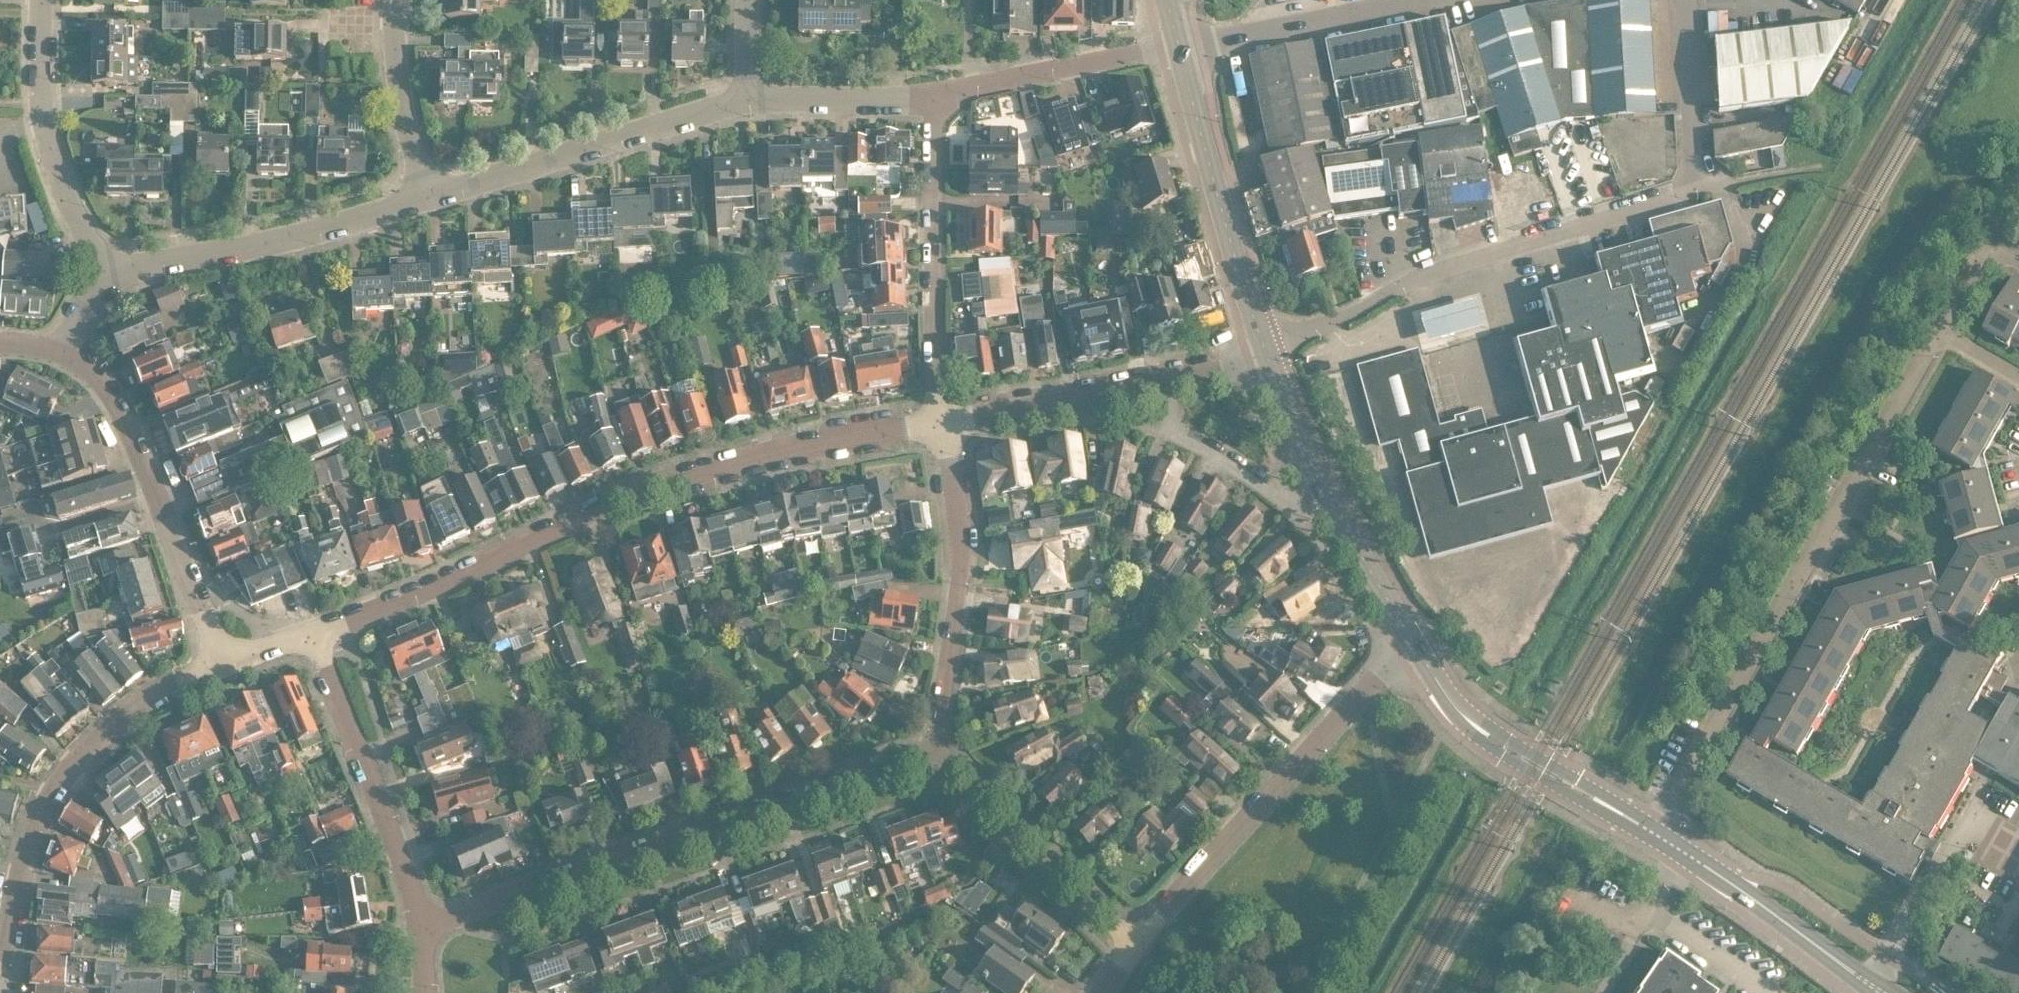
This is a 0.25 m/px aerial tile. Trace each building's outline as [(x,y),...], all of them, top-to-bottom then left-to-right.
[(495,3),(495,0),(443,0),(443,3),(440,3),(440,15),(442,15),(442,19),(477,19),(477,3),(495,3)] [(589,9),(592,9),(605,9),(605,0),(590,0),(590,4),(589,9)] [(659,0),(646,0),(646,10),(659,10),(659,0)] [(797,34),(827,34),(827,1),(812,0),(797,0),(797,34)] [(827,34),(857,35),(857,25),(867,25),(867,0),(828,0),(828,1),(827,1),(827,34)] [(990,29),(990,30),(992,30),(1008,30),(1007,33),(1007,36),(1034,36),(1034,0),(991,0),(990,29)] [(1045,28),(1077,28),(1077,0),(1045,0),(1045,28)] [(1132,26),(1132,0),(1099,0),(1099,24),(1110,24),(1110,26),(1132,26)] [(1505,138),(1511,157),(1532,150),(1532,151),(1540,148),(1534,130),(1564,121),(1630,118),(1629,105),(1628,92),(1628,79),(1627,67),(1626,54),(1625,41),(1625,28),(1624,15),(1623,2),(1623,0),(1582,0),(1586,22),(1572,25),(1558,27),(1545,29),(1533,31),(1521,35),(1513,12),(1477,24),(1484,47),(1471,51),(1457,55),(1471,99),(1476,114),(1494,109),(1504,139),(1505,138)] [(1582,0),(1575,0),(1568,1),(1572,25),(1586,22),(1582,0)] [(1855,14),(1863,0),(1832,0),(1855,14)] [(1554,3),(1558,27),(1572,25),(1568,1),(1554,3)] [(1624,15),(1648,14),(1647,1),(1623,2),(1624,15)] [(1554,3),(1541,6),(1545,29),(1558,27),(1554,3)] [(552,22),(552,60),(561,60),(561,64),(564,64),(564,67),(575,68),(576,64),(591,65),(592,14),(592,9),(589,9),(590,4),(578,4),(578,14),(578,23),(552,22)] [(161,5),(161,18),(189,18),(189,6),(161,5)] [(189,18),(224,19),(224,6),(189,6),(189,18)] [(1527,8),(1533,31),(1545,29),(1541,6),(1527,8)] [(1521,35),(1533,31),(1527,8),(1513,12),(1521,35)] [(616,27),(616,65),(620,65),(620,68),(631,68),(631,65),(647,65),(647,14),(633,14),(633,27),(616,27)] [(1648,27),(1648,14),(1624,15),(1625,28),(1648,27)] [(672,27),(672,66),(676,66),(675,68),(687,69),(687,65),(701,66),(702,15),(687,15),(687,27),(672,27)] [(161,31),(189,32),(189,18),(161,18),(161,31)] [(224,19),(189,18),(189,32),(224,33),(224,19)] [(1450,32),(1444,34),(1441,21),(1323,45),(1343,146),(1461,122),(1458,103),(1471,99),(1457,55),(1450,32)] [(1477,24),(1463,28),(1471,51),(1484,47),(1477,24)] [(1848,25),(1713,42),(1717,112),(1805,101),(1848,25)] [(1625,41),(1649,39),(1648,27),(1625,28),(1625,41)] [(1457,55),(1471,51),(1463,28),(1450,32),(1457,55)] [(132,30),(92,29),(91,57),(132,57),(132,30)] [(285,31),(235,31),(235,61),(285,62),(285,31)] [(466,106),(466,101),(466,71),(466,56),(466,50),(469,50),(469,36),(443,36),(443,50),(456,50),(456,71),(438,71),(437,106),(466,106)] [(523,74),(536,74),(537,38),(524,38),(523,74)] [(1650,52),(1649,39),(1625,41),(1626,54),(1650,52)] [(1317,43),(1248,58),(1268,154),(1338,139),(1317,43)] [(1627,67),(1651,65),(1650,52),(1626,54),(1627,67)] [(466,101),(496,102),(496,56),(466,56),(466,71),(466,101)] [(135,57),(132,57),(91,57),(91,85),(135,85),(135,57)] [(1651,78),(1651,65),(1627,67),(1628,79),(1651,78)] [(1651,78),(1628,79),(1628,92),(1652,91),(1651,78)] [(1108,134),(1123,129),(1124,134),(1152,125),(1137,80),(1110,89),(1114,103),(1113,107),(1103,110),(1102,110),(1101,107),(1100,107),(1108,134)] [(187,98),(188,86),(160,85),(160,98),(181,98),(187,98)] [(187,98),(181,98),(181,123),(194,123),(195,86),(188,86),(187,98)] [(243,114),(244,114),(244,127),(256,127),(257,114),(258,114),(258,87),(243,87),(243,114)] [(318,120),(319,88),(305,88),(304,120),(318,120)] [(1653,104),(1652,91),(1628,92),(1629,105),(1653,104)] [(159,111),(159,98),(134,97),(133,110),(159,111)] [(160,98),(159,98),(159,111),(169,111),(168,122),(181,123),(181,98),(160,98)] [(1097,144),(1085,106),(1075,109),(1073,101),(1043,110),(1057,156),(1097,144)] [(1653,104),(1629,105),(1630,118),(1653,117),(1653,104)] [(1783,107),(1784,115),(1796,114),(1795,105),(1783,107)] [(1780,147),(1797,117),(1712,132),(1714,159),(1780,147)] [(257,128),(257,137),(256,177),(286,177),(287,128),(257,128)] [(316,177),(346,178),(346,174),(362,174),(363,134),(347,134),(347,131),(328,130),(328,134),(317,133),(316,177)] [(1492,219),(1479,130),(1415,139),(1427,224),(1450,220),(1454,231),(1492,219)] [(847,137),(846,149),(846,167),(864,168),(865,165),(874,166),(874,168),(899,168),(908,168),(908,153),(909,153),(909,133),(864,132),(864,138),(847,137)] [(968,167),(1015,168),(1015,132),(982,132),(982,139),(968,139),(968,142),(965,145),(965,162),(968,165),(968,167)] [(1056,169),(1045,134),(1032,138),(1039,161),(1039,169),(1056,169)] [(210,135),(196,135),(196,175),(226,175),(227,142),(210,141),(210,135)] [(832,149),(832,142),(792,143),(792,150),(798,150),(799,179),(833,179),(833,191),(845,191),(844,149),(832,149)] [(1424,208),(1415,146),(1320,159),(1326,206),(1331,220),(1424,208)] [(105,197),(132,197),(133,157),(133,148),(95,148),(95,172),(105,172),(105,197)] [(799,188),(799,179),(798,150),(792,150),(792,151),(765,151),(766,188),(799,188)] [(1266,188),(1242,195),(1255,239),(1276,232),(1281,248),(1286,246),(1289,257),(1284,259),(1290,281),(1293,284),(1296,286),(1300,286),(1304,284),(1306,280),(1305,276),(1320,272),(1310,238),(1334,231),(1307,151),(1258,162),(1266,188)] [(752,212),(752,201),(751,179),(747,179),(746,156),(740,156),(741,163),(712,164),(715,230),(730,230),(733,213),(752,212)] [(133,157),(132,197),(161,197),(161,175),(169,175),(170,157),(133,157)] [(1135,192),(1141,210),(1175,199),(1163,161),(1133,171),(1139,190),(1135,192)] [(1027,186),(1015,186),(1015,168),(968,167),(968,169),(965,173),(965,190),(968,193),(968,196),(1027,196),(1027,186)] [(661,181),(661,191),(649,192),(651,232),(663,231),(663,221),(690,220),(689,180),(661,181)] [(622,193),(623,204),(611,205),(613,243),(624,242),(624,233),(651,232),(649,192),(622,193)] [(772,195),(756,195),(757,223),(773,223),(772,195)] [(889,198),(856,198),(856,202),(847,202),(847,217),(856,216),(889,215),(889,198)] [(1171,202),(1175,217),(1186,213),(1181,199),(1171,202)] [(11,233),(12,238),(24,235),(22,202),(3,203),(3,201),(0,202),(0,236),(11,233)] [(1061,202),(1061,214),(1039,215),(1039,235),(1074,234),(1073,202),(1061,202)] [(583,206),(583,216),(571,216),(573,256),(585,256),(584,244),(613,243),(611,205),(583,206)] [(1689,213),(1704,267),(1718,263),(1726,248),(1729,247),(1717,205),(1689,213)] [(1008,214),(968,213),(967,255),(1008,255),(1008,248),(999,247),(999,220),(1008,220),(1008,214)] [(1651,224),(1671,301),(1691,296),(1685,277),(1705,272),(1704,267),(1689,213),(1651,224)] [(543,218),(543,228),(530,229),(531,247),(519,248),(520,254),(520,268),(545,266),(545,257),(573,256),(571,216),(543,218)] [(818,239),(830,238),(829,217),(815,218),(815,220),(799,221),(799,230),(815,229),(815,228),(817,228),(818,239)] [(1104,234),(1126,236),(1127,220),(1106,218),(1104,234)] [(1164,240),(1176,237),(1170,219),(1158,222),(1164,240)] [(1085,223),(1075,223),(1075,236),(1085,236),(1085,223)] [(1037,224),(1026,224),(1026,234),(1036,234),(1037,224)] [(1627,294),(1638,333),(1677,322),(1671,301),(1651,224),(1647,225),(1653,244),(1596,259),(1602,280),(1607,301),(1627,294)] [(899,228),(859,229),(857,229),(858,249),(867,248),(867,249),(869,248),(900,247),(899,228)] [(467,247),(469,287),(509,285),(508,268),(520,268),(520,254),(508,255),(507,235),(479,236),(479,247),(467,247)] [(1053,238),(1036,238),(1036,258),(1053,258),(1053,238)] [(1099,239),(1100,256),(1117,255),(1117,238),(1099,239)] [(1177,283),(1187,316),(1208,310),(1205,300),(1208,299),(1203,279),(1212,277),(1202,243),(1183,248),(1189,266),(1190,265),(1194,278),(1177,283)] [(469,298),(469,287),(467,247),(440,248),(441,259),(428,259),(430,299),(443,299),(469,298)] [(860,258),(861,268),(900,267),(900,247),(869,248),(867,249),(868,257),(860,258)] [(834,270),(834,251),(820,251),(821,270),(834,270)] [(25,256),(3,255),(0,291),(0,317),(19,319),(25,256)] [(808,255),(775,256),(776,277),(808,276),(808,255)] [(47,258),(25,256),(19,319),(42,321),(47,258)] [(389,272),(392,312),(404,311),(403,300),(430,299),(428,259),(401,260),(401,271),(389,272)] [(979,274),(982,299),(984,317),(1017,314),(1015,300),(1014,294),(1011,278),(1008,259),(978,261),(979,274)] [(1719,286),(1729,268),(1720,262),(1709,281),(1719,286)] [(861,272),(861,277),(861,291),(871,291),(902,290),(901,271),(861,272)] [(365,313),(392,312),(389,272),(361,273),(362,282),(350,283),(351,324),(366,323),(365,313)] [(982,299),(979,274),(959,276),(962,301),(982,299)] [(828,277),(832,295),(844,293),(840,275),(828,277)] [(820,291),(830,289),(827,276),(817,278),(820,291)] [(2015,300),(2018,293),(2018,285),(2010,279),(1980,331),(2007,347),(2010,341),(2018,346),(2018,303),(2015,300)] [(773,289),(784,288),(783,280),(772,282),(773,289)] [(1052,297),(1055,308),(1066,306),(1061,280),(1052,282),(1052,297)] [(1141,289),(1139,281),(1126,285),(1135,312),(1145,308),(1153,331),(1183,321),(1169,280),(1141,289)] [(1562,355),(1600,343),(1611,382),(1649,371),(1638,333),(1627,294),(1607,301),(1602,280),(1545,296),(1556,334),(1562,355)] [(763,309),(776,305),(770,282),(757,286),(763,309)] [(151,292),(160,316),(183,307),(173,284),(151,292)] [(863,306),(863,311),(903,309),(902,290),(871,291),(871,301),(861,301),(861,306),(863,306)] [(844,293),(832,295),(835,308),(847,306),(844,293)] [(1032,328),(1033,336),(1038,369),(1057,366),(1052,334),(1050,325),(1042,326),(1038,298),(1015,300),(1017,314),(1019,328),(1019,329),(1032,328)] [(1475,300),(1419,316),(1426,342),(1482,326),(1475,300)] [(651,324),(674,319),(670,302),(670,301),(668,301),(648,305),(651,324)] [(1109,356),(1124,353),(1121,337),(1131,335),(1124,301),(1089,307),(1088,303),(1088,304),(1098,357),(1108,355),(1109,356)] [(1088,358),(1098,357),(1088,304),(1062,309),(1067,333),(1057,335),(1061,352),(1071,350),(1073,363),(1088,360),(1088,358)] [(634,305),(612,314),(618,329),(626,325),(640,319),(634,305)] [(152,314),(110,331),(119,353),(143,344),(145,348),(162,341),(152,314)] [(612,314),(600,319),(606,334),(618,329),(612,314)] [(300,329),(296,315),(269,324),(278,351),(318,338),(313,325),(300,329)] [(889,327),(888,315),(867,316),(868,328),(889,327)] [(853,330),(867,329),(866,317),(852,318),(853,330)] [(1681,354),(1693,333),(1682,327),(1671,348),(1681,354)] [(1019,329),(1019,328),(994,331),(1000,374),(1025,371),(1019,329)] [(239,330),(228,334),(232,345),(243,341),(239,330)] [(814,361),(823,403),(849,398),(843,365),(826,368),(824,358),(816,331),(799,336),(808,363),(814,361)] [(193,343),(188,332),(173,338),(178,349),(193,343)] [(1556,334),(1517,345),(1538,423),(1576,412),(1583,431),(1588,449),(1591,459),(1594,471),(1595,471),(1600,489),(1605,488),(1606,489),(1653,406),(1651,405),(1641,399),(1634,395),(1616,400),(1611,382),(1600,343),(1562,355),(1556,334)] [(549,351),(562,348),(560,337),(546,340),(549,351)] [(879,340),(870,341),(871,345),(878,390),(886,389),(888,392),(896,390),(897,387),(900,387),(898,372),(907,371),(904,353),(893,355),(890,338),(879,340)] [(973,344),(973,340),(953,343),(958,375),(971,373),(972,379),(991,376),(986,343),(973,344)] [(689,346),(697,372),(711,367),(704,342),(689,346)] [(250,344),(241,348),(245,357),(254,354),(250,344)] [(141,386),(177,372),(179,372),(168,345),(150,352),(151,355),(132,362),(141,386)] [(857,394),(878,390),(870,345),(860,347),(862,361),(851,362),(857,394)] [(769,361),(777,359),(774,346),(765,348),(769,361)] [(733,371),(746,367),(741,347),(728,351),(733,371)] [(1416,352),(1357,368),(1379,446),(1398,440),(1409,479),(1431,557),(1469,546),(1547,524),(1537,490),(1574,479),(1595,473),(1594,471),(1591,459),(1588,449),(1583,431),(1576,412),(1538,423),(1534,420),(1523,423),(1521,428),(1486,437),(1483,426),(1478,427),(1468,420),(1467,416),(1455,420),(1456,424),(1437,429),(1416,352)] [(350,376),(343,355),(318,364),(326,385),(350,376)] [(467,377),(475,374),(474,359),(437,361),(439,395),(441,394),(441,393),(467,382),(469,381),(467,377)] [(177,372),(178,376),(168,379),(169,383),(149,390),(158,413),(188,402),(182,386),(203,378),(198,364),(179,372),(177,372)] [(493,368),(496,378),(510,374),(507,364),(493,368)] [(467,377),(469,381),(475,399),(499,391),(496,378),(493,368),(493,366),(475,374),(467,377)] [(783,374),(792,408),(814,403),(805,368),(783,374)] [(1,406),(22,417),(40,381),(18,370),(4,396),(1,395),(2,380),(0,380),(0,406),(1,406)] [(260,374),(255,376),(258,385),(261,392),(269,389),(263,373),(260,374)] [(710,381),(723,427),(748,420),(745,407),(748,406),(739,373),(710,381)] [(1974,374),(1931,449),(1968,471),(2005,407),(2018,415),(2018,399),(1974,374)] [(756,381),(765,416),(788,410),(779,375),(756,381)] [(1653,377),(1641,399),(1651,405),(1663,383),(1653,377)] [(40,381),(22,417),(44,427),(46,435),(70,428),(67,416),(55,420),(49,416),(61,391),(40,381)] [(683,422),(688,438),(710,431),(695,381),(666,390),(672,411),(676,410),(680,423),(683,422)] [(469,387),(467,382),(441,393),(447,405),(461,399),(458,392),(469,387)] [(296,467),(367,440),(362,424),(363,423),(362,420),(347,383),(281,409),(284,416),(276,419),(284,438),(220,463),(221,467),(215,470),(215,471),(188,481),(198,505),(296,467)] [(253,387),(240,392),(243,399),(256,394),(253,387)] [(240,392),(227,397),(230,404),(243,399),(240,392)] [(433,397),(415,404),(419,417),(420,417),(426,433),(444,425),(443,422),(451,418),(441,394),(439,395),(433,397)] [(649,420),(659,448),(681,441),(666,395),(640,403),(646,421),(649,420)] [(227,397),(162,422),(174,455),(240,429),(230,404),(227,397)] [(577,436),(574,444),(576,448),(575,448),(587,473),(599,467),(601,471),(625,459),(611,430),(609,421),(603,398),(587,402),(593,425),(595,428),(577,436)] [(623,446),(625,445),(630,458),(639,454),(642,456),(649,453),(650,451),(652,450),(635,400),(610,408),(623,446)] [(371,415),(366,401),(357,404),(362,418),(371,415)] [(401,444),(424,435),(414,407),(391,416),(401,444)] [(535,412),(541,428),(554,462),(557,460),(570,487),(589,478),(587,473),(575,448),(574,445),(564,449),(552,424),(550,425),(547,416),(542,418),(539,411),(535,412)] [(362,420),(363,423),(362,424),(367,440),(368,442),(390,435),(384,414),(362,420)] [(493,420),(482,424),(485,433),(488,444),(490,450),(491,453),(503,480),(517,509),(537,499),(524,470),(517,473),(493,420)] [(482,424),(474,427),(477,436),(485,433),(482,424)] [(99,449),(93,425),(28,443),(34,466),(99,449)] [(179,458),(182,465),(179,466),(185,483),(188,481),(215,471),(215,470),(210,458),(241,445),(236,433),(208,444),(206,447),(179,458)] [(1049,443),(1051,456),(1033,458),(1037,484),(1055,481),(1055,484),(1082,480),(1076,439),(1049,443)] [(359,458),(370,455),(366,444),(355,448),(359,458)] [(488,444),(468,453),(478,475),(483,473),(484,475),(488,474),(493,484),(483,489),(496,518),(517,509),(503,480),(491,453),(490,450),(488,444)] [(1107,447),(1103,467),(1087,464),(1093,512),(1097,512),(1097,513),(1099,513),(1104,495),(1114,498),(1127,500),(1134,468),(1130,467),(1133,452),(1115,448),(1114,449),(1107,447)] [(994,452),(996,464),(978,467),(982,493),(1000,490),(1000,493),(1027,489),(1021,448),(994,452)] [(105,472),(99,449),(34,466),(41,490),(105,472)] [(433,454),(418,459),(422,470),(437,465),(433,454)] [(324,461),(331,484),(352,478),(345,455),(324,461)] [(526,461),(529,467),(544,496),(564,486),(550,457),(540,461),(537,455),(526,461)] [(13,506),(0,457),(0,510),(13,506)] [(1133,507),(1128,534),(1142,537),(1147,510),(1150,504),(1166,510),(1168,505),(1171,506),(1180,484),(1176,483),(1182,468),(1162,460),(1147,496),(1145,501),(1135,498),(1135,499),(1133,507)] [(331,484),(324,461),(298,469),(305,492),(331,484)] [(1982,474),(1961,480),(1940,486),(1956,544),(1998,532),(1982,474)] [(134,497),(128,476),(40,504),(44,519),(60,520),(134,497)] [(453,488),(448,490),(452,499),(463,524),(469,521),(473,531),(493,522),(479,493),(472,478),(452,487),(453,488)] [(261,500),(275,495),(269,479),(255,485),(261,500)] [(420,493),(418,494),(426,511),(425,512),(441,546),(468,534),(463,524),(452,499),(448,490),(448,489),(443,479),(419,490),(420,493)] [(1214,505),(1222,492),(1206,482),(1180,522),(1201,535),(1219,508),(1214,505)] [(886,495),(884,484),(862,488),(863,489),(869,530),(872,530),(871,525),(880,523),(881,526),(891,524),(889,511),(891,511),(888,494),(886,495)] [(869,530),(863,489),(839,493),(844,525),(843,525),(844,534),(869,530)] [(839,526),(843,525),(844,525),(839,493),(815,497),(822,539),(840,536),(839,526)] [(819,539),(822,539),(815,497),(794,500),(793,499),(782,501),(779,502),(784,522),(788,521),(793,541),(797,540),(808,538),(808,536),(818,534),(819,539)] [(235,500),(227,503),(197,514),(201,525),(199,525),(205,541),(237,530),(236,528),(245,524),(235,500)] [(370,529),(381,566),(401,560),(392,529),(387,514),(378,517),(376,510),(374,501),(363,504),(365,513),(370,529)] [(757,542),(758,547),(768,545),(769,547),(779,544),(789,541),(793,541),(788,521),(784,522),(779,502),(768,504),(768,507),(749,512),(757,542)] [(401,529),(410,557),(430,551),(416,503),(389,511),(395,531),(401,529)] [(1059,503),(1038,507),(1040,519),(1061,515),(1059,503)] [(897,508),(901,536),(923,532),(919,504),(897,508)] [(331,535),(321,538),(323,544),(333,577),(353,571),(341,530),(337,521),(338,520),(334,508),(322,511),(326,524),(327,524),(331,535)] [(1220,538),(1226,543),(1219,552),(1231,563),(1254,537),(1250,534),(1261,522),(1246,509),(1220,538)] [(733,548),(757,542),(749,512),(725,518),(733,548)] [(1097,512),(1093,512),(1065,516),(1067,529),(1099,525),(1097,513),(1097,512)] [(352,540),(361,571),(381,566),(370,529),(365,513),(356,515),(358,526),(348,529),(352,540)] [(1002,514),(985,516),(987,527),(1003,525),(1002,514)] [(80,531),(61,539),(69,562),(83,558),(85,557),(84,556),(136,540),(133,533),(135,532),(130,516),(80,531)] [(321,538),(312,541),(311,539),(310,539),(303,517),(291,521),(295,534),(297,534),(308,570),(310,570),(314,583),(333,577),(323,544),(321,538)] [(721,519),(698,525),(706,556),(730,550),(721,519)] [(706,556),(698,525),(698,523),(695,524),(694,521),(677,526),(678,529),(676,529),(679,538),(669,541),(671,549),(681,583),(692,580),(690,573),(710,567),(706,556)] [(251,527),(209,544),(217,565),(229,561),(230,564),(247,557),(248,560),(272,550),(268,539),(257,543),(251,527)] [(1,538),(0,538),(0,553),(11,551),(14,563),(15,563),(19,578),(18,578),(24,598),(63,587),(57,567),(42,571),(38,556),(41,556),(33,529),(1,538)] [(1059,560),(1054,531),(1009,539),(1015,568),(1029,565),(1033,589),(1060,584),(1056,560),(1059,560)] [(2008,698),(2008,699),(1997,693),(1990,705),(2000,711),(1990,729),(1966,716),(1997,662),(1941,630),(1938,618),(1942,617),(1967,631),(1997,581),(1999,582),(2018,577),(2018,532),(1962,548),(1963,552),(1939,595),(1932,592),(1927,575),(1837,597),(1752,745),(1746,742),(1726,777),(1909,882),(1924,856),(1926,858),(1938,846),(1929,841),(1971,767),(1970,767),(1972,762),(2018,790),(2018,704),(2008,698)] [(1166,566),(1177,548),(1164,539),(1152,558),(1166,566)] [(659,583),(662,593),(673,590),(664,561),(661,562),(655,542),(620,553),(633,591),(659,583)] [(1280,542),(1252,567),(1268,585),(1285,570),(1282,566),(1293,556),(1280,542)] [(273,556),(225,575),(250,606),(306,583),(291,546),(273,553),(273,556)] [(120,588),(116,589),(119,598),(152,588),(145,564),(134,567),(129,551),(99,559),(104,576),(116,573),(120,588)] [(90,582),(83,558),(69,562),(63,564),(70,587),(90,582)] [(1198,581),(1208,570),(1195,558),(1185,569),(1198,581)] [(1176,561),(1160,585),(1169,590),(1184,567),(1176,561)] [(614,633),(622,656),(639,651),(631,624),(623,626),(605,577),(602,578),(597,565),(572,574),(578,589),(570,592),(584,630),(608,621),(612,633),(614,633)] [(878,572),(880,583),(890,582),(888,570),(878,572)] [(870,585),(874,584),(880,583),(878,572),(868,573),(870,585)] [(1183,590),(1192,578),(1185,572),(1176,583),(1183,590)] [(1224,604),(1239,588),(1227,577),(1212,593),(1214,595),(1202,607),(1211,615),(1223,603),(1224,604)] [(837,578),(827,580),(829,592),(839,590),(837,578)] [(1278,601),(1291,621),(1311,608),(1308,604),(1321,596),(1310,579),(1287,594),(1281,585),(1262,597),(1268,607),(1278,601)] [(819,594),(829,592),(827,580),(817,582),(819,594)] [(772,592),(770,593),(773,604),(784,601),(801,597),(797,581),(771,588),(772,592)] [(874,584),(870,585),(850,589),(852,601),(871,598),(869,610),(867,625),(911,631),(912,625),(913,625),(916,599),(883,595),(882,598),(877,597),(874,584)] [(522,651),(527,663),(541,657),(537,645),(533,647),(530,638),(546,631),(537,608),(545,605),(537,587),(502,602),(517,638),(516,638),(522,651)] [(152,588),(119,598),(122,606),(125,605),(130,620),(159,611),(152,588)] [(751,610),(773,604),(770,593),(762,595),(758,596),(757,592),(747,595),(751,610)] [(745,610),(742,596),(723,600),(726,614),(745,610)] [(474,634),(482,631),(492,654),(510,646),(513,654),(511,656),(515,668),(527,663),(522,651),(516,638),(517,638),(502,602),(467,617),(474,634)] [(677,636),(692,631),(684,606),(669,611),(677,636)] [(1000,640),(1023,643),(1027,612),(998,608),(997,614),(989,613),(986,633),(1001,635),(1000,640)] [(737,614),(740,627),(758,623),(755,610),(737,614)] [(87,640),(106,635),(100,611),(75,617),(79,635),(82,637),(87,640)] [(1089,625),(1108,626),(1108,614),(1090,613),(1089,625)] [(742,634),(740,627),(737,614),(723,617),(728,637),(742,634)] [(1307,627),(1316,622),(1311,614),(1303,620),(1307,627)] [(1083,635),(1086,618),(1069,615),(1066,633),(1083,635)] [(1131,626),(1142,625),(1141,615),(1130,617),(1131,626)] [(128,636),(130,646),(132,653),(137,656),(171,648),(170,646),(175,644),(177,643),(178,641),(180,639),(180,637),(181,635),(181,633),(178,619),(123,633),(124,637),(128,636)] [(764,639),(780,637),(778,621),(761,624),(764,639)] [(574,667),(583,663),(569,622),(554,627),(561,647),(558,649),(563,664),(571,661),(574,667)] [(1145,624),(1144,641),(1156,629),(1145,624)] [(437,701),(436,701),(447,729),(477,716),(465,686),(443,694),(437,679),(433,669),(445,664),(429,625),(409,633),(437,701)] [(1157,647),(1166,639),(1159,631),(1150,640),(1157,647)] [(1244,632),(1223,632),(1226,636),(1237,644),(1244,632)] [(97,661),(99,659),(123,689),(141,675),(122,650),(125,647),(130,646),(128,636),(124,637),(123,633),(106,635),(87,640),(82,637),(80,638),(97,661)] [(422,739),(447,729),(436,701),(437,701),(409,633),(384,643),(400,681),(412,676),(427,715),(414,720),(422,739)] [(861,668),(859,672),(890,685),(905,651),(864,633),(851,664),(861,668)] [(1263,650),(1257,659),(1282,674),(1286,667),(1307,680),(1309,675),(1321,683),(1332,666),(1330,664),(1338,651),(1307,633),(1298,647),(1291,643),(1285,651),(1278,647),(1272,656),(1263,650)] [(71,667),(84,684),(101,706),(121,691),(97,661),(80,638),(69,647),(79,660),(71,667)] [(461,639),(449,644),(456,660),(468,655),(461,639)] [(62,656),(56,649),(46,657),(49,660),(52,664),(62,656)] [(1029,683),(1037,682),(1035,653),(997,656),(997,655),(981,656),(983,688),(1001,686),(1001,685),(1012,684),(1014,685),(1029,684),(1029,683)] [(34,671),(43,664),(34,654),(25,661),(34,671)] [(832,666),(842,675),(848,668),(838,659),(832,666)] [(49,660),(30,676),(71,725),(73,723),(78,724),(84,719),(83,714),(87,711),(65,685),(56,692),(47,681),(58,671),(52,664),(49,660)] [(1066,677),(1080,676),(1080,673),(1079,662),(1079,661),(1065,662),(1066,677)] [(1194,661),(1182,674),(1207,696),(1204,700),(1210,706),(1202,714),(1210,721),(1211,721),(1228,736),(1231,733),(1242,743),(1256,728),(1228,702),(1234,696),(1221,685),(1221,684),(1194,661)] [(1269,671),(1266,674),(1265,673),(1252,687),(1246,681),(1245,682),(1225,663),(1215,674),(1236,693),(1240,689),(1269,716),(1275,710),(1287,721),(1300,706),(1289,695),(1291,692),(1269,671)] [(30,676),(19,685),(30,699),(29,702),(32,711),(55,738),(71,725),(30,676)] [(854,715),(862,723),(863,722),(880,704),(855,681),(843,694),(836,687),(826,679),(816,691),(824,703),(824,704),(846,724),(854,715)] [(294,682),(273,691),(284,718),(286,717),(295,740),(314,732),(294,682)] [(828,733),(808,706),(812,703),(800,688),(772,710),(784,725),(787,722),(807,749),(828,733)] [(991,705),(996,724),(1012,719),(1014,726),(1025,723),(1026,725),(1032,723),(1033,726),(1048,721),(1041,702),(1031,705),(1028,694),(991,705)] [(270,754),(277,772),(293,765),(285,746),(279,749),(273,734),(275,733),(259,695),(250,699),(250,697),(233,704),(234,707),(249,744),(255,759),(256,760),(270,754)] [(5,722),(13,728),(20,716),(0,698),(0,719),(5,722)] [(1169,698),(1161,706),(1190,733),(1198,724),(1169,698)] [(1065,714),(1080,711),(1077,700),(1063,704),(1065,714)] [(247,765),(256,786),(265,782),(256,760),(255,759),(249,744),(234,707),(216,714),(238,769),(247,765)] [(770,763),(790,748),(770,721),(772,719),(766,710),(756,717),(762,726),(749,735),(770,763)] [(750,769),(740,738),(741,738),(732,712),(716,717),(723,736),(727,734),(729,741),(715,746),(726,777),(750,769)] [(387,721),(391,730),(404,725),(400,716),(387,721)] [(28,775),(31,771),(35,770),(39,765),(38,760),(44,752),(4,724),(5,722),(0,719),(0,736),(1,737),(0,738),(0,759),(8,765),(10,762),(28,775)] [(223,765),(217,750),(218,749),(206,719),(184,728),(202,774),(223,765)] [(460,758),(457,749),(469,744),(462,725),(413,745),(425,772),(460,758)] [(167,777),(172,787),(185,814),(198,808),(192,793),(189,794),(181,777),(192,772),(194,777),(202,774),(184,728),(162,737),(174,766),(177,773),(167,777)] [(603,751),(636,739),(632,728),(599,740),(603,751)] [(1041,729),(1006,750),(1019,771),(1047,755),(1054,766),(1064,758),(1065,759),(1086,747),(1077,731),(1059,742),(1056,736),(1047,741),(1041,729)] [(676,759),(687,792),(711,784),(699,751),(701,751),(695,734),(679,739),(685,756),(676,759)] [(1180,752),(1174,759),(1183,768),(1190,761),(1197,767),(1207,776),(1218,786),(1220,788),(1236,771),(1225,761),(1196,735),(1180,752)] [(565,746),(562,737),(550,741),(553,751),(565,746)] [(578,743),(554,752),(558,763),(570,758),(577,776),(574,777),(578,788),(596,781),(585,751),(582,752),(578,743)] [(509,757),(505,744),(481,752),(485,765),(509,757)] [(114,766),(136,794),(142,802),(159,788),(144,768),(147,766),(136,750),(114,766)] [(1102,774),(1112,763),(1102,754),(1092,764),(1102,774)] [(1039,793),(1053,807),(1063,796),(1068,801),(1085,784),(1066,765),(1065,766),(1060,761),(1051,770),(1057,775),(1039,793)] [(622,802),(626,814),(660,802),(659,800),(673,795),(662,764),(648,769),(652,778),(636,784),(628,770),(604,786),(615,804),(622,802)] [(142,802),(136,794),(114,766),(94,781),(104,795),(94,802),(115,831),(136,815),(132,809),(142,802)] [(431,785),(438,811),(450,808),(450,810),(465,806),(465,805),(472,803),(472,804),(481,802),(478,790),(487,788),(483,771),(431,785)] [(185,814),(172,787),(161,792),(173,820),(176,819),(185,815),(185,814)] [(4,822),(11,824),(19,796),(0,791),(0,836),(4,822)] [(593,815),(584,791),(540,807),(547,825),(559,820),(561,827),(593,815)] [(1188,796),(1180,805),(1195,820),(1208,807),(1192,792),(1188,796)] [(215,800),(226,827),(234,824),(223,796),(215,800)] [(1073,828),(1087,842),(1098,831),(1101,834),(1117,817),(1099,800),(1073,828)] [(57,827),(72,836),(87,845),(100,823),(70,805),(57,827)] [(1152,812),(1125,841),(1136,851),(1144,843),(1150,848),(1153,844),(1165,854),(1178,840),(1177,839),(1190,826),(1195,820),(1180,805),(1174,811),(1164,822),(1152,812)] [(347,807),(318,820),(326,838),(343,830),(355,826),(347,807)] [(485,823),(481,811),(461,817),(464,829),(478,825),(485,823)] [(185,815),(176,819),(178,826),(184,828),(190,826),(188,821),(185,815)] [(910,824),(923,862),(926,870),(939,866),(934,852),(935,849),(958,841),(950,819),(938,824),(935,815),(910,824)] [(312,818),(300,823),(309,846),(322,840),(312,818)] [(483,836),(452,849),(464,879),(508,861),(499,839),(509,835),(502,818),(479,825),(483,836)] [(896,862),(898,861),(901,870),(923,862),(910,824),(907,825),(906,823),(897,826),(898,829),(885,833),(896,862)] [(102,849),(117,855),(118,855),(110,835),(110,833),(101,849),(102,849)] [(42,867),(71,879),(76,867),(86,871),(91,862),(80,858),(84,849),(55,837),(42,867)] [(1000,851),(989,841),(984,848),(996,857),(1000,851)] [(855,874),(870,869),(861,842),(836,851),(845,877),(851,893),(854,902),(863,899),(855,874)] [(324,865),(345,857),(339,844),(319,853),(324,865)] [(118,854),(118,855),(117,855),(102,849),(119,889),(134,891),(132,886),(120,860),(118,854)] [(836,898),(851,893),(845,877),(836,851),(834,852),(833,849),(822,853),(823,855),(810,860),(821,891),(832,887),(836,898)] [(316,866),(309,851),(299,855),(305,871),(316,866)] [(132,855),(120,860),(132,886),(143,881),(132,855)] [(174,858),(163,862),(168,875),(178,871),(174,858)] [(806,920),(809,927),(821,923),(812,899),(803,902),(791,866),(766,875),(777,906),(788,902),(796,923),(806,920)] [(885,871),(892,894),(900,915),(908,912),(904,900),(908,898),(897,867),(885,871)] [(329,909),(365,903),(361,878),(349,880),(347,869),(321,873),(323,886),(335,884),(337,897),(328,899),(329,909)] [(879,898),(892,894),(885,871),(871,876),(879,898)] [(752,877),(753,880),(741,884),(753,920),(743,923),(752,948),(762,944),(761,942),(764,941),(757,919),(779,911),(777,906),(766,875),(763,876),(762,874),(752,877)] [(179,894),(171,893),(171,892),(146,889),(146,893),(134,891),(119,889),(68,880),(67,893),(39,889),(37,903),(39,904),(36,922),(70,926),(71,914),(96,917),(96,914),(142,920),(143,915),(168,918),(168,917),(176,918),(179,894)] [(945,885),(933,889),(937,902),(950,898),(945,885)] [(937,902),(933,889),(921,893),(926,906),(937,902)] [(706,928),(709,936),(734,927),(730,916),(722,891),(695,901),(705,929),(706,928)] [(812,899),(821,923),(828,943),(841,939),(834,919),(835,918),(826,894),(812,899)] [(300,902),(302,912),(321,909),(320,899),(300,902)] [(682,903),(683,905),(670,909),(674,921),(670,922),(678,947),(709,936),(706,928),(705,929),(695,901),(693,901),(692,899),(682,903)] [(320,920),(320,918),(323,918),(325,934),(331,933),(368,927),(365,903),(329,909),(321,910),(321,909),(302,912),(303,922),(320,920)] [(983,927),(1015,950),(1022,941),(1045,958),(1063,933),(1024,905),(1012,922),(996,910),(983,927)] [(652,916),(627,925),(637,953),(635,954),(640,968),(653,963),(649,950),(662,946),(666,944),(660,928),(656,929),(652,916)] [(217,923),(216,937),(225,937),(226,923),(217,923)] [(604,940),(594,943),(603,970),(623,963),(622,958),(635,954),(637,953),(627,925),(623,926),(622,924),(613,927),(614,930),(602,934),(604,940)] [(1954,926),(1937,956),(2000,992),(2018,992),(2018,964),(1954,926)] [(974,940),(991,952),(975,973),(1003,992),(1020,992),(1032,976),(1008,960),(1015,950),(983,927),(974,940)] [(37,930),(36,953),(69,955),(69,954),(80,955),(81,942),(70,941),(70,931),(37,930)] [(239,938),(225,937),(216,937),(216,968),(217,969),(217,975),(227,976),(227,969),(232,969),(232,949),(239,949),(239,938)] [(900,946),(907,951),(912,943),(905,939),(900,946)] [(569,978),(580,974),(581,978),(594,974),(582,941),(558,949),(559,950),(525,962),(523,962),(524,965),(521,967),(524,975),(528,975),(532,985),(535,992),(540,992),(571,982),(569,978)] [(213,968),(214,945),(193,945),(193,968),(213,968)] [(322,984),(324,984),(325,974),(348,976),(350,954),(323,951),(324,946),(306,945),(305,961),(313,962),(312,972),(300,971),(299,982),(303,983),(322,984)] [(1664,954),(1636,992),(1713,992),(1696,981),(1698,978),(1664,954)] [(169,988),(161,988),(162,976),(114,973),(115,964),(32,959),(31,985),(68,987),(105,990),(105,992),(169,992),(169,988)] [(718,964),(725,982),(737,978),(731,960),(718,964)] [(725,982),(718,964),(696,972),(702,990),(725,982)] [(245,966),(244,978),(260,979),(261,968),(245,966)] [(941,979),(960,992),(982,992),(949,969),(941,979)] [(210,973),(202,972),(202,982),(210,983),(210,973)] [(212,986),(175,983),(174,992),(212,992),(212,986)] [(302,992),(321,992),(322,984),(303,983),(302,992)] [(665,984),(660,985),(650,988),(651,992),(668,992),(665,984)]
